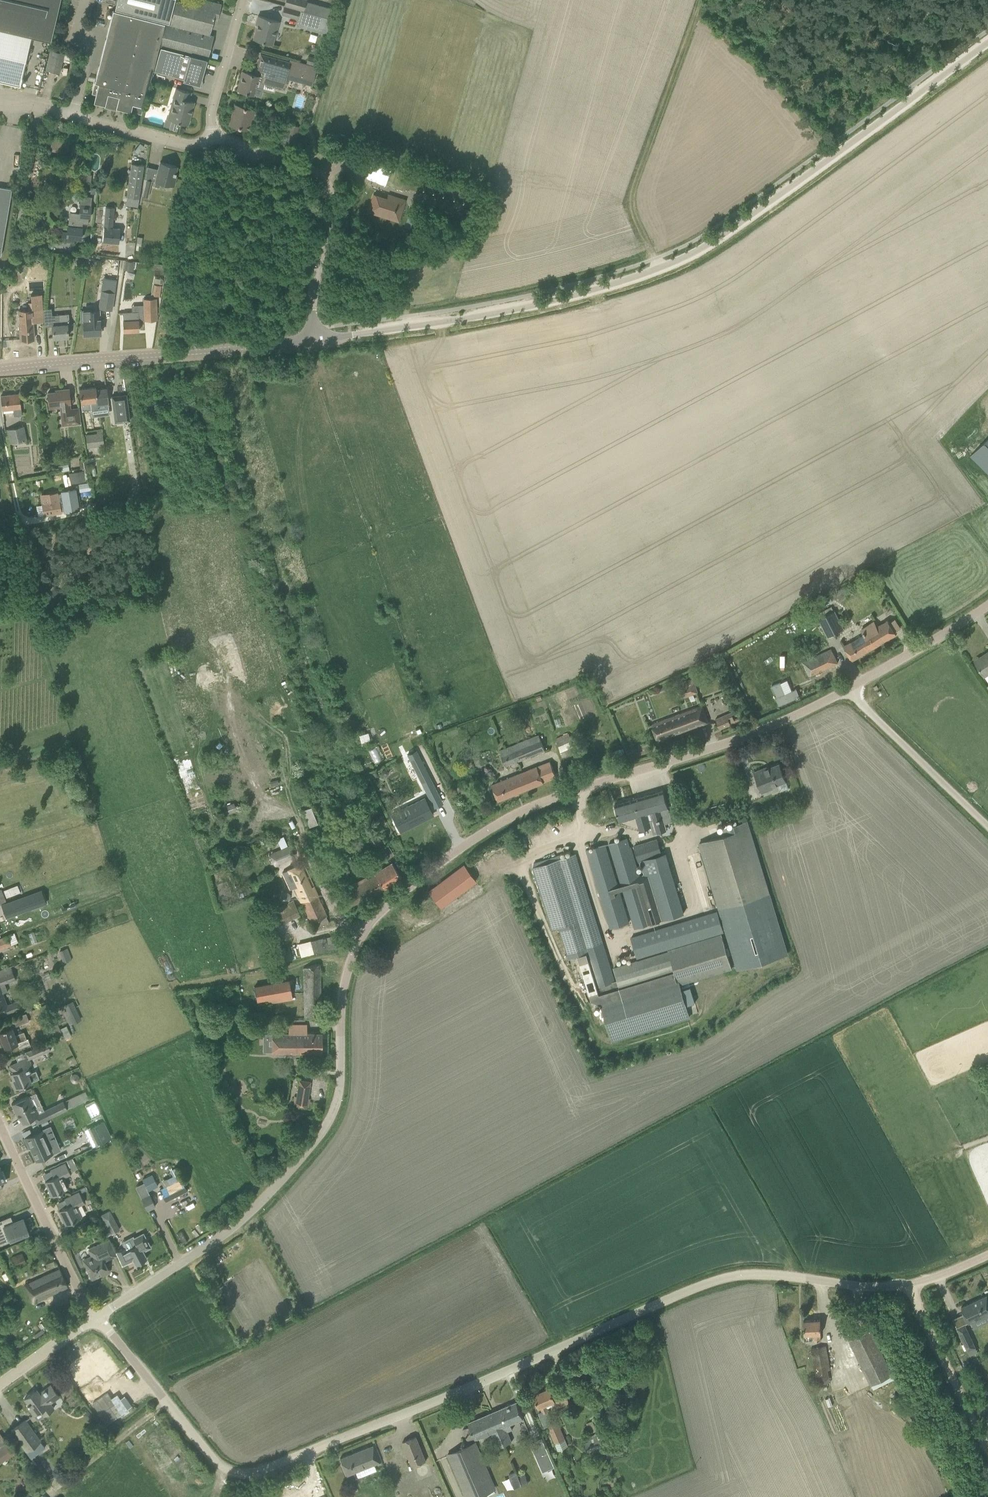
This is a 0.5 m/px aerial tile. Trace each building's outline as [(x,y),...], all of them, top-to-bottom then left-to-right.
[(20,85),(31,36),(50,40),(60,0),(0,0),(0,81),(20,85)] [(115,8),(169,22),(174,0),(117,0),(115,8)] [(165,23),(160,44),(207,59),(213,35),(210,34),(213,21),(217,22),(221,4),(205,0),(198,0),(196,7),(176,2),(170,24),(165,23)] [(283,6),(303,11),(330,19),(333,9),(306,1),(306,0),(285,0),(283,6)] [(303,11),(283,6),(281,14),(299,19),(297,26),(326,34),(330,19),(303,11)] [(160,44),(165,23),(113,10),(92,93),(95,94),(93,102),(141,114),(152,71),(159,44),(160,44)] [(253,39),(273,45),(279,21),(258,15),(255,24),(257,25),(253,39)] [(206,61),(207,59),(160,44),(159,44),(152,71),(200,85),(206,61)] [(46,69),(59,72),(64,53),(51,49),(46,69)] [(256,67),(256,68),(265,70),(263,80),(262,82),(282,87),(283,86),(285,78),(312,86),(313,81),(317,65),(316,65),(306,62),(290,58),(289,62),(270,57),(261,54),(257,66),(257,67),(256,67)] [(308,56),(306,62),(316,65),(318,58),(308,56)] [(256,87),(259,76),(242,71),(237,90),(259,96),(261,96),(262,92),(263,89),(256,87)] [(189,100),(191,92),(176,88),(171,105),(175,106),(171,120),(188,125),(194,102),(189,100)] [(233,111),(235,111),(231,125),(253,131),(255,126),(256,126),(260,112),(254,110),(235,105),(233,111)] [(52,136),(50,150),(68,153),(70,138),(52,136)] [(154,186),(159,187),(161,183),(174,186),(176,176),(175,175),(177,166),(160,162),(154,186)] [(144,165),(131,163),(126,197),(139,199),(144,165)] [(142,196),(148,197),(152,181),(145,179),(142,196)] [(0,256),(12,189),(0,187),(0,256)] [(32,197),(38,201),(43,194),(37,190),(32,197)] [(368,212),(399,221),(403,206),(386,201),(387,199),(373,194),(368,212)] [(61,240),(66,240),(74,241),(74,238),(81,239),(83,224),(88,224),(89,218),(90,218),(92,196),(81,195),(79,214),(70,213),(68,227),(67,227),(67,233),(62,232),(61,240)] [(105,215),(103,241),(119,243),(120,228),(112,228),(114,207),(105,207),(105,215)] [(73,255),(74,265),(78,267),(82,265),(86,265),(87,256),(73,255)] [(126,261),(125,270),(133,271),(134,262),(126,261)] [(151,295),(160,297),(162,285),(153,284),(151,295)] [(100,290),(97,308),(112,310),(115,292),(100,290)] [(43,309),(42,294),(30,295),(31,302),(28,302),(28,309),(18,310),(20,340),(34,339),(32,315),(43,314),(43,310),(43,309)] [(145,321),(157,321),(157,298),(143,299),(143,304),(132,304),(132,312),(123,312),(123,332),(139,331),(139,321),(145,320),(145,321)] [(51,308),(43,309),(43,310),(43,314),(44,326),(52,326),(53,337),(68,336),(67,324),(69,324),(68,313),(52,315),(51,308)] [(99,310),(81,311),(81,321),(83,320),(84,334),(100,333),(99,310)] [(99,408),(98,404),(108,402),(106,388),(96,389),(96,387),(79,389),(81,403),(82,410),(99,408)] [(59,405),(61,426),(80,423),(79,407),(70,408),(70,403),(69,388),(60,389),(60,391),(48,392),(49,406),(59,405)] [(1,396),(2,410),(13,409),(14,416),(22,415),(19,394),(1,396)] [(127,394),(112,396),(115,423),(130,421),(127,394)] [(24,426),(7,429),(10,443),(27,440),(24,426)] [(85,435),(87,447),(103,445),(102,432),(85,435)] [(987,475),(987,438),(970,456),(987,475)] [(78,460),(80,468),(88,467),(86,458),(78,460)] [(84,471),(70,473),(72,483),(85,481),(84,471)] [(51,494),(41,495),(45,515),(55,513),(62,512),(61,510),(64,510),(65,512),(80,510),(76,488),(61,491),(61,493),(59,493),(58,492),(51,494)] [(16,526),(13,516),(3,518),(5,528),(16,526)] [(818,619),(827,636),(843,629),(834,611),(818,619)] [(877,625),(874,621),(862,628),(863,631),(866,635),(853,643),(851,641),(843,646),(852,660),(897,633),(888,619),(877,625)] [(802,661),(809,675),(838,662),(831,648),(802,661)] [(976,662),(984,676),(987,673),(987,652),(986,653),(987,655),(976,662)] [(781,680),(772,686),(783,703),(802,692),(797,685),(787,691),(781,680)] [(702,704),(651,723),(658,740),(708,721),(702,704)] [(715,719),(719,729),(746,717),(744,713),(734,718),(731,712),(715,719)] [(357,735),(359,740),(368,737),(366,732),(357,735)] [(555,738),(565,760),(578,754),(568,732),(555,738)] [(538,734),(499,750),(506,766),(545,750),(538,734)] [(378,747),(370,749),(374,762),(382,760),(378,747)] [(408,751),(429,795),(438,790),(417,747),(408,751)] [(492,784),(494,791),(498,800),(556,777),(550,760),(492,784)] [(773,788),(773,787),(786,781),(779,763),(765,769),(764,767),(754,772),(762,793),(773,788)] [(453,789),(456,795),(464,791),(461,785),(453,789)] [(652,826),(648,813),(668,807),(663,790),(615,804),(620,821),(636,816),(640,830),(652,826)] [(391,813),(396,822),(400,831),(432,814),(424,797),(391,813)] [(331,810),(334,816),(348,810),(345,805),(331,810)] [(310,826),(317,823),(311,807),(303,810),(310,826)] [(753,817),(760,822),(766,816),(759,810),(753,817)] [(698,843),(718,909),(737,968),(788,953),(770,893),(747,820),(719,829),(722,835),(698,843)] [(656,921),(642,874),(638,875),(627,838),(609,843),(635,928),(656,921)] [(634,845),(638,861),(662,854),(657,838),(634,845)] [(587,850),(590,859),(611,928),(629,922),(605,844),(587,850)] [(294,857),(289,846),(270,854),(275,865),(294,857)] [(345,859),(353,876),(369,868),(361,852),(345,859)] [(614,981),(578,863),(575,853),(562,857),(561,854),(534,863),(533,866),(533,867),(552,929),(559,927),(569,958),(578,956),(591,999),(600,996),(600,997),(621,991),(617,980),(614,981)] [(336,890),(347,910),(385,889),(402,878),(391,862),(367,878),(366,876),(355,882),(353,880),(336,890)] [(283,872),(282,872),(290,890),(296,887),(311,922),(312,922),(315,928),(329,922),(326,916),(327,916),(326,915),(303,863),(283,872)] [(642,874),(656,921),(684,913),(670,866),(642,874)] [(428,893),(434,901),(439,909),(474,882),(463,867),(428,893)] [(18,885),(4,890),(7,898),(20,892),(18,885)] [(41,890),(14,900),(19,912),(46,903),(41,890)] [(263,912),(270,928),(300,915),(293,899),(263,912)] [(630,937),(637,958),(724,932),(717,910),(630,937)] [(732,968),(721,933),(613,967),(617,980),(621,991),(600,997),(613,1040),(689,1017),(688,1015),(698,1012),(690,986),(689,983),(679,986),(679,984),(732,968)] [(10,945),(7,935),(0,937),(0,949),(10,945)] [(59,951),(63,963),(71,960),(67,948),(59,951)] [(320,964),(303,968),(303,1018),(321,1018),(320,964)] [(15,979),(13,973),(0,978),(0,1008),(3,1015),(22,1008),(19,999),(7,1004),(3,992),(7,991),(4,983),(15,979)] [(255,985),(258,1005),(292,999),(289,980),(255,985)] [(63,1005),(71,1023),(72,1024),(81,1019),(72,1001),(63,1005)] [(11,1018),(14,1026),(28,1020),(25,1013),(11,1018)] [(50,1025),(56,1038),(63,1035),(57,1022),(50,1025)] [(322,1033),(306,1033),(306,1024),(288,1024),(288,1032),(271,1032),(271,1053),(312,1053),(322,1053),(322,1033)] [(26,1039),(23,1031),(14,1034),(12,1027),(5,1030),(4,1029),(3,1030),(3,1029),(0,1030),(0,1042),(3,1041),(5,1047),(18,1042),(26,1039)] [(31,1048),(31,1049),(34,1057),(50,1050),(47,1042),(31,1048)] [(39,1078),(36,1070),(31,1072),(29,1066),(31,1065),(28,1057),(10,1065),(13,1072),(10,1073),(12,1079),(11,1080),(15,1089),(39,1078)] [(294,1095),(293,1104),(298,1105),(308,1107),(309,1098),(307,1098),(309,1088),(310,1081),(299,1079),(298,1086),(296,1096),(294,1095)] [(35,1109),(28,1096),(12,1103),(16,1113),(18,1112),(23,1123),(33,1118),(36,1124),(50,1117),(62,1111),(63,1111),(67,1109),(63,1100),(39,1112),(37,1108),(35,1109)] [(94,1100),(85,1104),(92,1118),(101,1113),(94,1100)] [(90,1127),(98,1143),(110,1136),(103,1121),(90,1127)] [(25,1138),(29,1148),(30,1147),(36,1160),(60,1149),(50,1127),(25,1138)] [(54,1177),(45,1181),(52,1195),(68,1188),(63,1177),(70,1174),(65,1163),(51,1169),(54,1177)] [(9,1179),(6,1170),(5,1171),(3,1165),(0,1166),(0,1183),(9,1179)] [(152,1174),(142,1178),(149,1190),(158,1186),(152,1174)] [(159,1189),(165,1202),(187,1191),(180,1178),(159,1189)] [(55,1203),(56,1203),(66,1224),(81,1217),(76,1206),(84,1203),(79,1191),(55,1203)] [(156,1207),(150,1195),(141,1199),(147,1211),(156,1207)] [(25,1224),(23,1218),(13,1222),(10,1216),(0,1220),(0,1235),(7,1232),(11,1241),(29,1233),(25,1224)] [(102,1221),(109,1234),(119,1229),(113,1216),(102,1221)] [(124,1247),(116,1252),(123,1266),(133,1260),(136,1264),(147,1258),(143,1251),(151,1247),(143,1233),(134,1238),(133,1236),(122,1242),(124,1247)] [(83,1261),(88,1271),(90,1270),(94,1278),(109,1271),(104,1261),(117,1255),(109,1239),(88,1249),(92,1257),(83,1261)] [(11,1257),(13,1264),(27,1259),(24,1252),(11,1257)] [(25,1285),(33,1302),(68,1286),(60,1269),(25,1285)] [(987,1294),(961,1307),(969,1322),(987,1313),(987,1295),(987,1294)] [(2,1311),(13,1305),(8,1296),(0,1300),(0,1307),(2,1311)] [(10,1310),(13,1315),(18,1311),(15,1306),(10,1310)] [(820,1319),(803,1320),(804,1334),(814,1334),(814,1340),(821,1340),(820,1319)] [(975,1346),(965,1324),(957,1327),(967,1350),(975,1346)] [(870,1328),(849,1339),(863,1369),(885,1358),(870,1328)] [(828,1369),(830,1369),(826,1345),(810,1348),(817,1385),(830,1383),(828,1369)] [(71,1372),(67,1375),(76,1388),(88,1380),(84,1375),(108,1358),(101,1349),(92,1355),(89,1351),(67,1366),(71,1372)] [(24,1398),(29,1405),(27,1406),(34,1415),(40,1411),(43,1416),(54,1408),(51,1403),(59,1396),(51,1385),(39,1393),(37,1389),(24,1398)] [(547,1411),(549,1410),(547,1407),(555,1404),(556,1407),(569,1402),(563,1388),(552,1393),(549,1387),(534,1394),(539,1407),(540,1407),(541,1411),(538,1412),(544,1427),(547,1426),(557,1449),(568,1446),(555,1416),(550,1418),(547,1411)] [(468,1422),(470,1425),(463,1428),(468,1440),(474,1437),(475,1438),(490,1432),(497,1447),(512,1441),(508,1431),(512,1428),(510,1423),(523,1418),(516,1401),(468,1422)] [(88,1410),(83,1414),(88,1420),(93,1416),(88,1410)] [(11,1430),(26,1451),(40,1441),(25,1420),(11,1430)] [(586,1423),(590,1432),(596,1429),(592,1420),(586,1423)] [(583,1442),(588,1452),(607,1443),(601,1431),(587,1437),(588,1440),(583,1442)] [(402,1441),(412,1466),(426,1460),(416,1435),(402,1441)] [(13,1452),(7,1442),(0,1447),(0,1462),(13,1452)] [(451,1462),(466,1496),(475,1496),(493,1489),(485,1470),(483,1471),(471,1443),(448,1453),(451,1462)] [(340,1458),(344,1468),(346,1475),(381,1461),(375,1444),(340,1458)] [(546,1447),(534,1452),(543,1471),(554,1466),(546,1447)] [(513,1477),(517,1487),(528,1483),(524,1473),(513,1477)]
